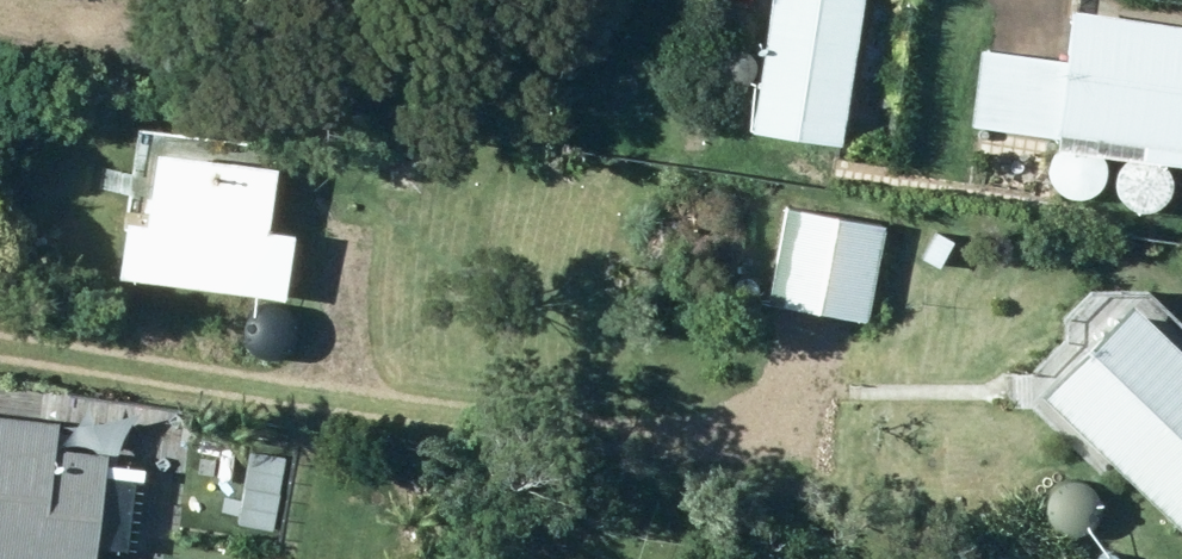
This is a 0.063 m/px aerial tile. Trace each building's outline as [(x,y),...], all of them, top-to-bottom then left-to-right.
[(750,135),(841,148),(862,0),(770,0),(750,135)] [(1070,14),(1063,63),(978,52),(968,126),(1159,153),(1156,167),(1181,171),(1181,29),(1070,14)] [(275,172),(152,157),(143,229),(121,227),(115,281),(284,302),(292,237),(267,234),(275,172)] [(784,212),(765,303),(864,325),(883,234),(784,212)] [(1181,536),(1181,359),(1128,307),(1040,398),(1181,536)] [(0,419),(0,558),(94,558),(95,548),(122,552),(133,470),(103,467),(103,458),(52,452),(55,426),(0,419)] [(177,455),(174,499),(223,501),(225,457),(177,455)]
